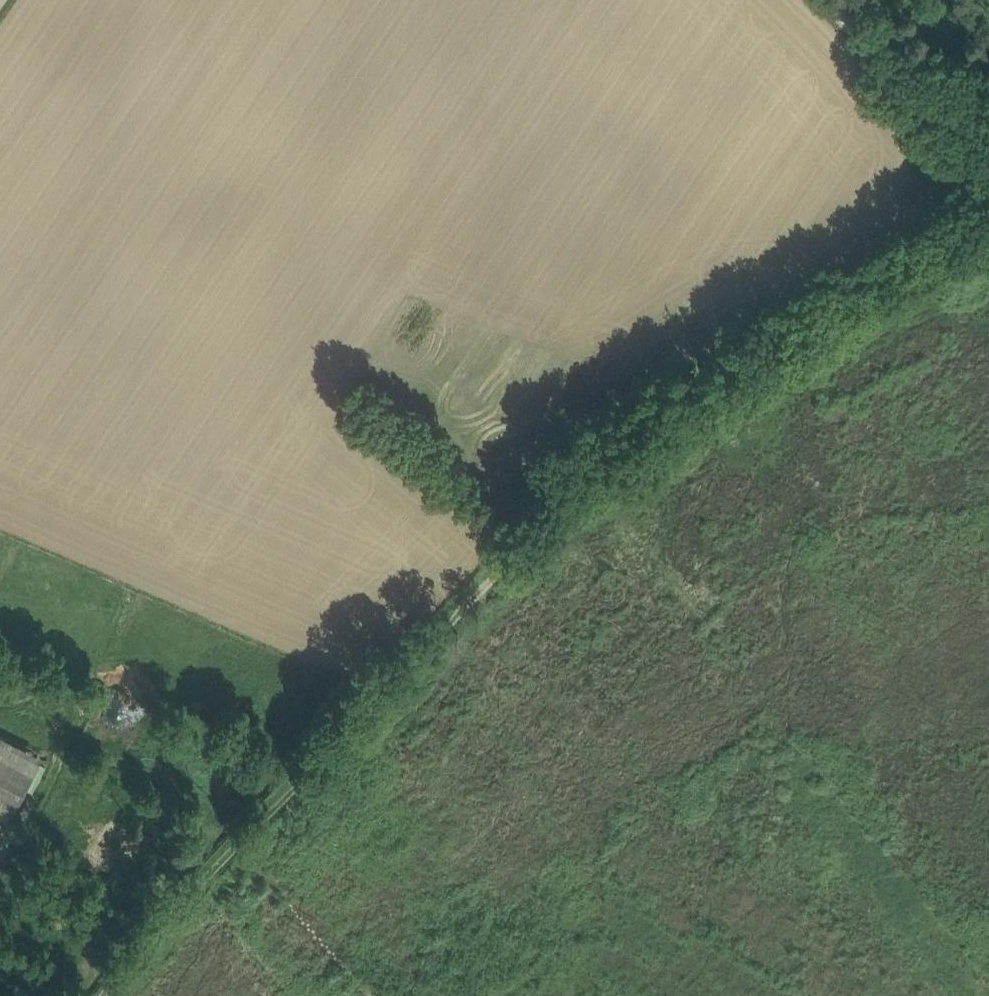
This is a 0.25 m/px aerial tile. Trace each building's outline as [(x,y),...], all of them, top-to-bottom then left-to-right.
[(7,817),(40,752),(0,733),(0,814),(7,817)]
